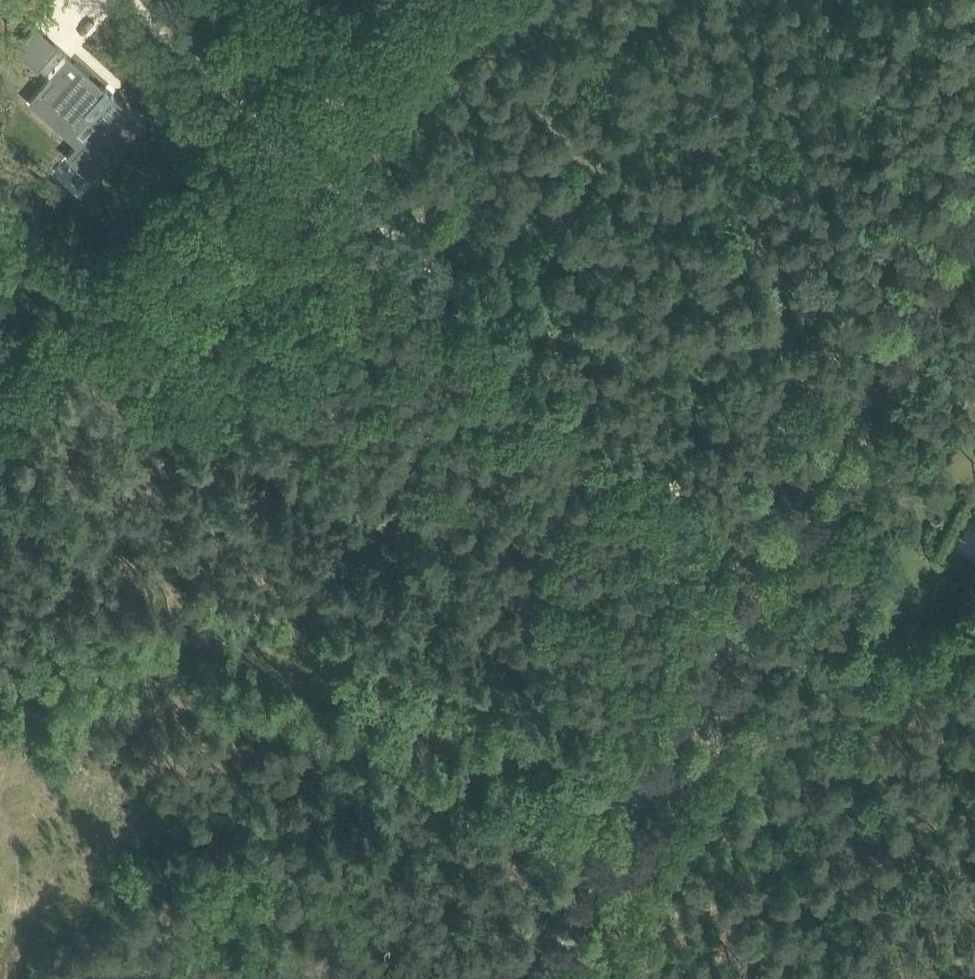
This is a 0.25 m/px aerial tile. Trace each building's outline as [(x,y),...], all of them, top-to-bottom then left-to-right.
[(34,27),(14,49),(36,69),(56,47),(57,48),(59,47),(34,24),(33,26),(34,27)] [(54,79),(40,94),(74,124),(83,113),(100,128),(95,134),(94,132),(89,137),(91,139),(86,144),(84,142),(71,156),(94,176),(117,150),(114,148),(138,121),(144,126),(146,125),(66,53),(64,54),(65,55),(48,75),(54,79)]
